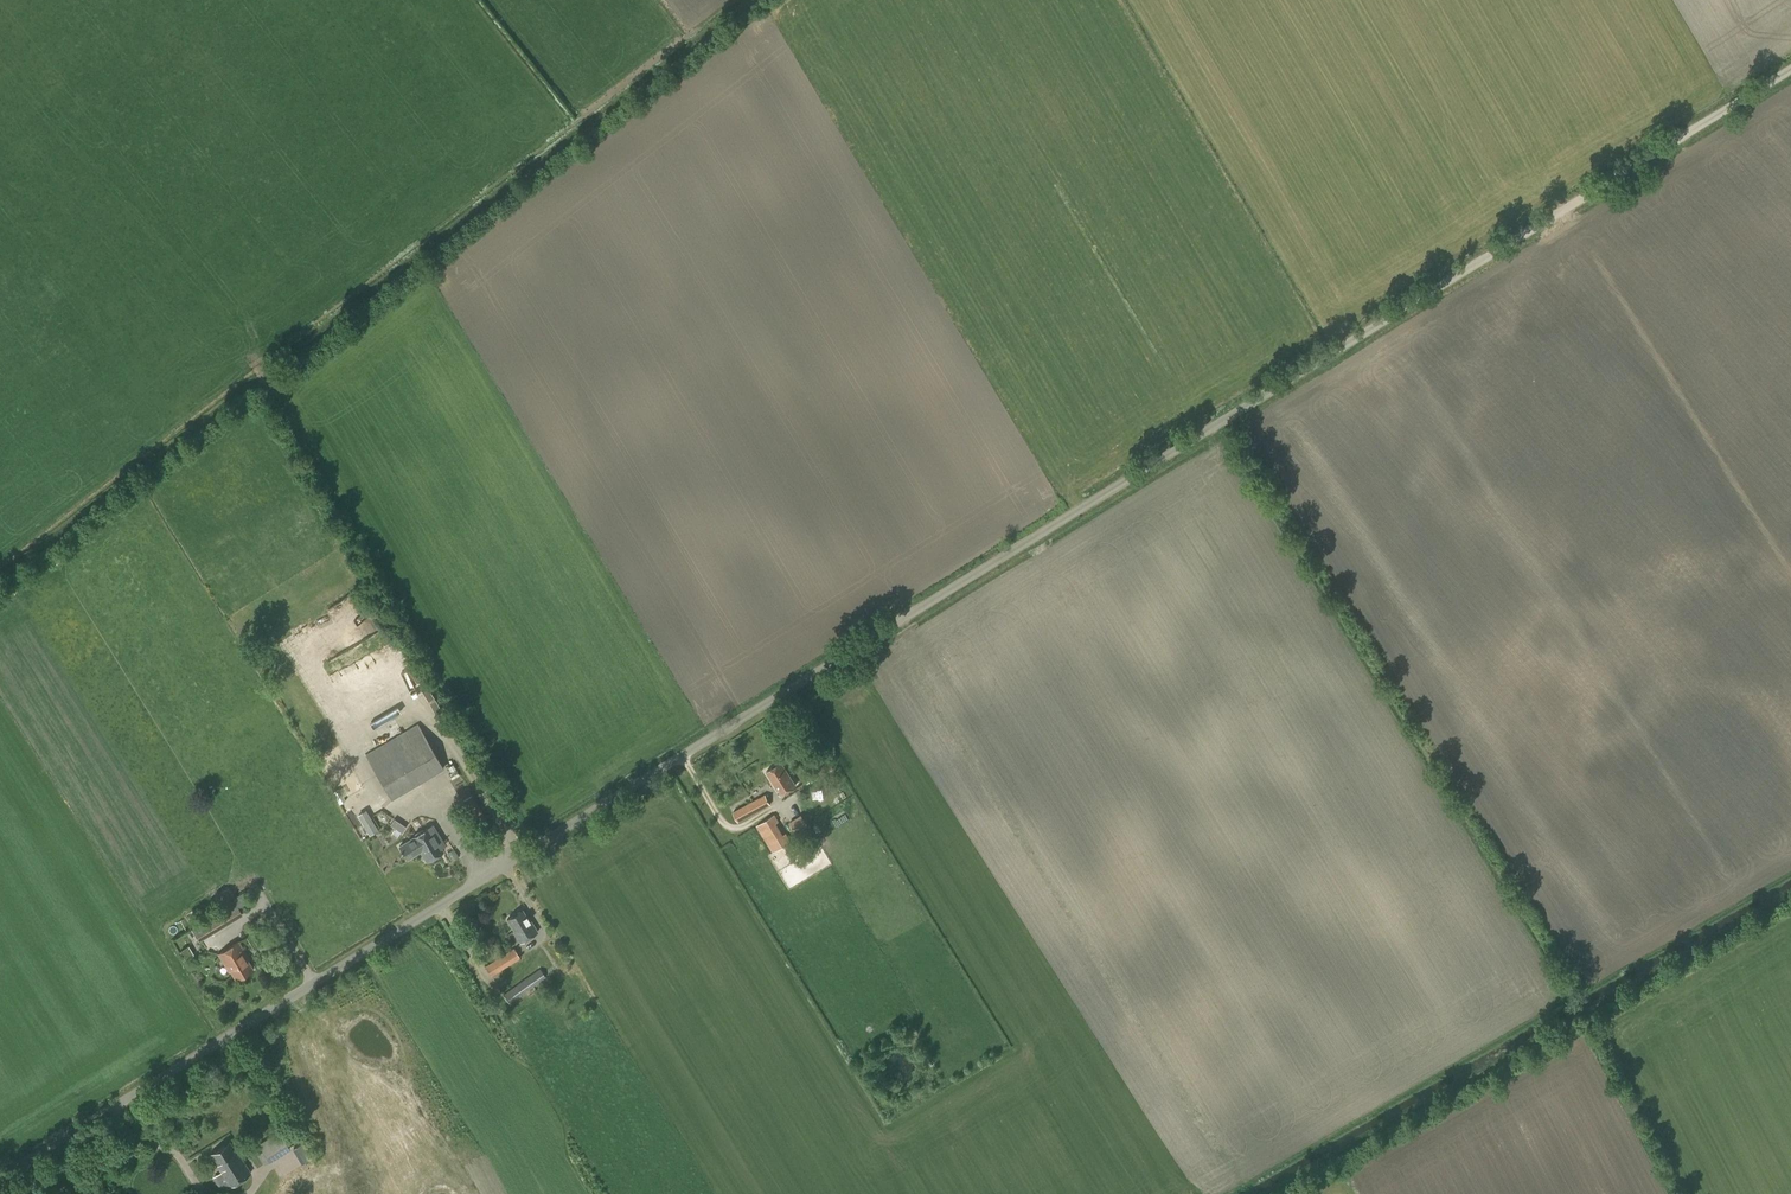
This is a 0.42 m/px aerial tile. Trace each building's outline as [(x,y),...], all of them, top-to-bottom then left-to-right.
[(430,744),(418,723),(365,754),(391,799),(443,768),(433,751),(438,749),(434,742),(430,744)] [(781,794),(796,785),(782,762),(767,771),(781,794)] [(339,788),(332,792),(339,804),(346,800),(339,788)] [(738,822),(770,804),(765,794),(733,811),(738,822)] [(483,814),(472,795),(462,801),(466,807),(464,808),(467,813),(469,812),(473,820),(483,814)] [(363,814),(356,820),(366,835),(374,830),(367,820),(369,819),(368,816),(366,818),(363,814)] [(783,834),(776,823),(778,821),(774,814),(756,826),(773,852),(791,841),(786,833),(783,834)] [(412,837),(420,851),(426,861),(443,850),(438,843),(442,840),(433,825),(412,837)] [(407,859),(420,851),(412,837),(398,845),(407,859)] [(236,895),(238,905),(252,901),(249,891),(236,895)] [(199,942),(243,915),(235,902),(191,928),(199,942)] [(529,921),(522,910),(507,919),(520,942),(537,931),(531,921),(529,921)] [(236,978),(252,968),(245,956),(246,956),(239,943),(220,954),(230,971),(231,970),(236,978)] [(491,976),(520,958),(514,948),(485,966),(491,976)] [(509,1003),(546,977),(540,968),(503,995),(509,1003)] [(302,1165),(314,1158),(305,1141),(292,1149),(302,1165)] [(239,1157),(230,1142),(212,1153),(217,1162),(216,1163),(230,1185),(251,1173),(240,1156),(239,1157)]
